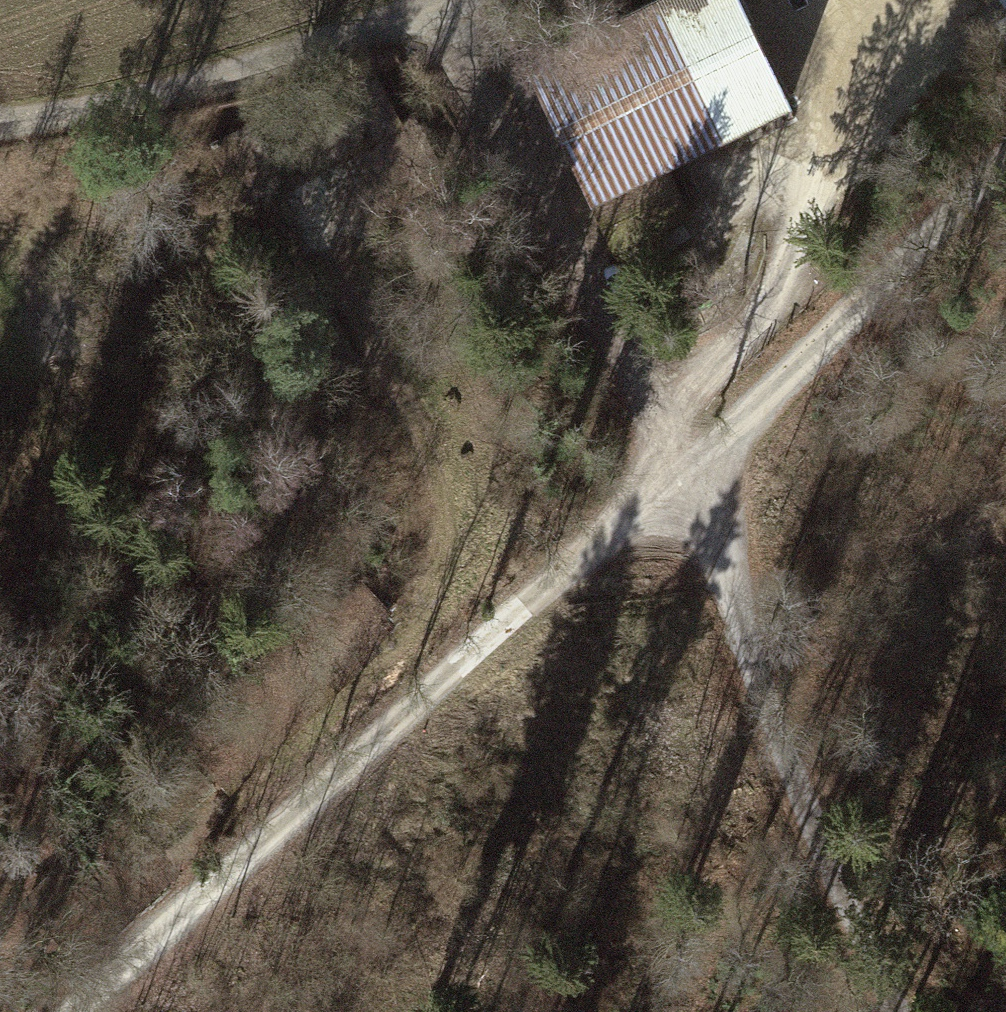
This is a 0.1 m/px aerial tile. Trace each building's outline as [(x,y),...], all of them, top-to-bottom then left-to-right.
[(526,60),(572,38),(553,0),(509,0),(499,5),(526,60)] [(524,69),(559,141),(592,209),(794,112),(740,0),(668,0),(524,69)]
